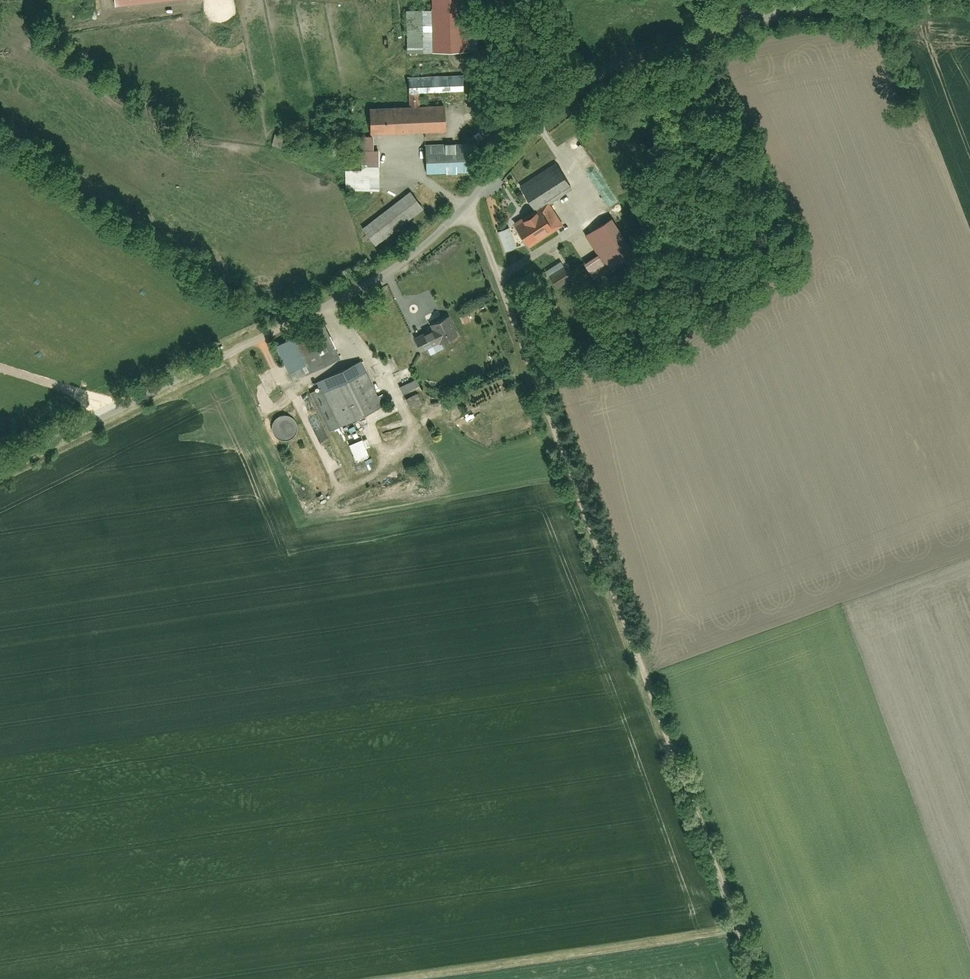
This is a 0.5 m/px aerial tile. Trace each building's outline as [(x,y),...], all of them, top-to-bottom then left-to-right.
[(410,55),(469,54),(468,0),(433,0),(433,10),(409,10),(410,55)] [(466,68),(410,72),(412,93),(467,90),(466,68)] [(371,103),(372,136),(455,132),(453,99),(371,103)] [(427,149),(427,173),(475,171),(474,148),(427,149)] [(346,191),(381,191),(381,150),(361,151),(361,171),(346,171),(346,191)] [(556,163),(530,178),(525,168),(511,175),(518,188),(530,209),(570,185),(556,163)] [(410,193),(361,230),(374,246),(423,209),(410,193)] [(515,225),(529,247),(561,227),(546,204),(515,225)] [(615,217),(586,236),(610,273),(639,254),(615,217)] [(512,230),(501,233),(506,250),(517,246),(512,230)] [(597,257),(587,264),(598,280),(608,273),(597,257)] [(424,324),(429,335),(416,341),(420,351),(434,345),(437,350),(455,341),(442,315),(424,324)] [(324,326),(277,348),(292,380),(339,357),(324,326)] [(320,394),(312,397),(328,434),(338,430),(385,408),(364,362),(316,385),(320,394)] [(395,377),(402,394),(423,386),(416,368),(395,377)] [(273,426),(275,435),(280,441),(288,442),(296,438),(299,432),(297,421),(292,417),(283,416),(279,418),(273,426)]
